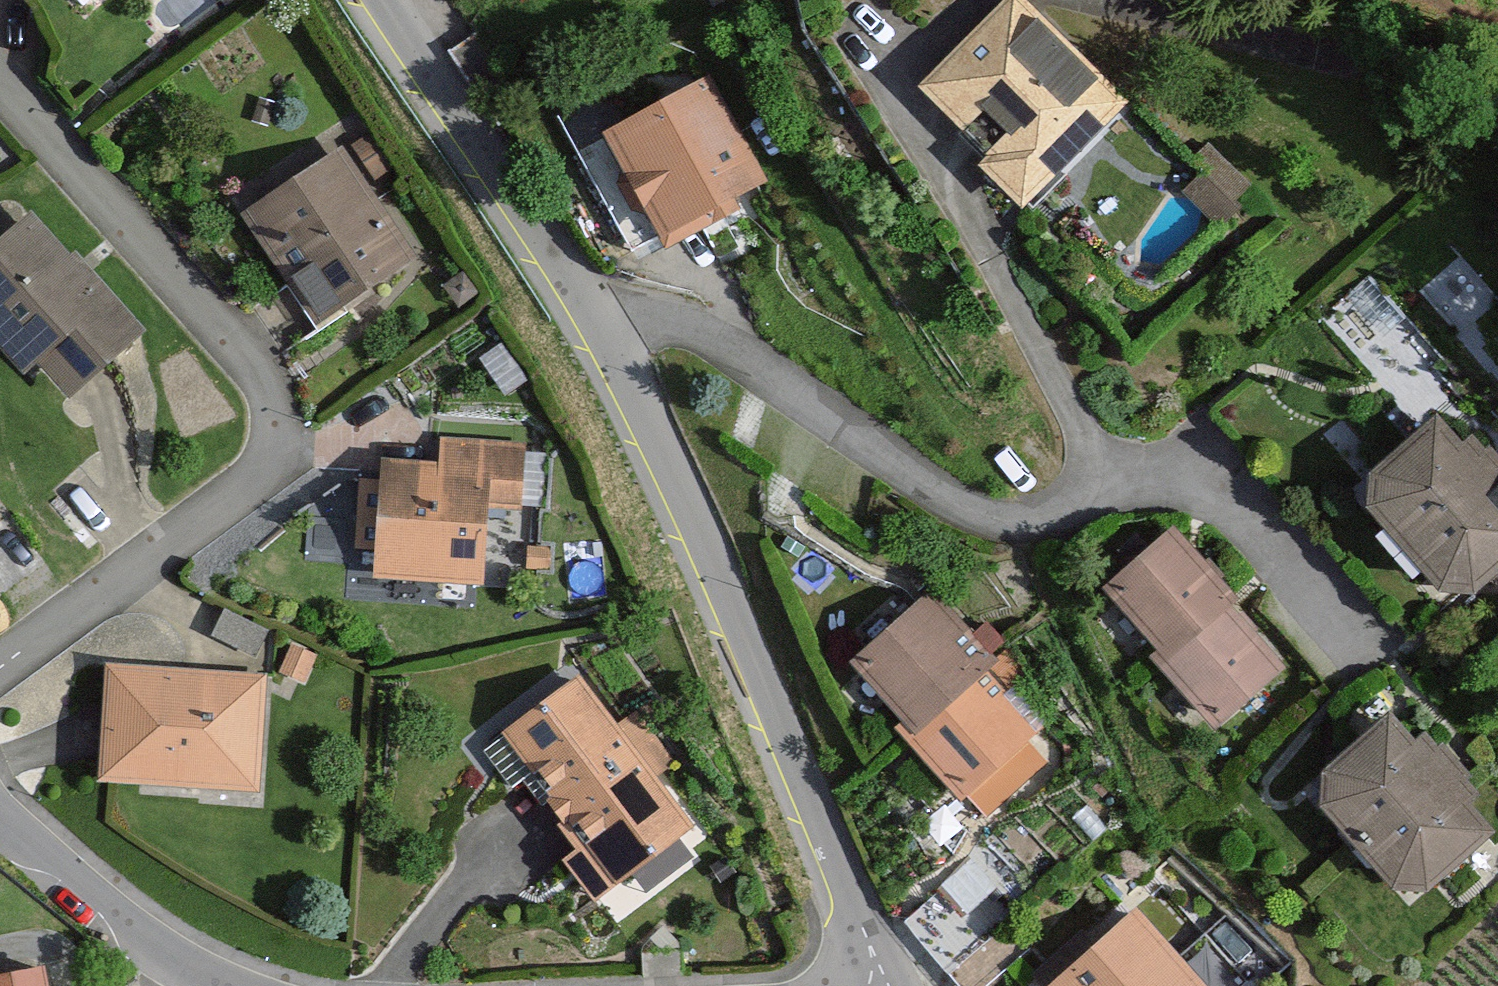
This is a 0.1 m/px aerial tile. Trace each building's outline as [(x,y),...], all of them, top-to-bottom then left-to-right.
[(1129,121),(1011,12),(924,107),(1013,188),(1003,199),(1032,225),(1129,121)] [(710,76),(603,132),(663,250),(740,208),(735,198),(768,183),(710,76)] [(342,145),(240,214),(315,325),(418,256),(342,145)] [(31,210),(0,239),(0,348),(23,375),(38,363),(69,400),(148,330),(76,251),(70,255),(31,210)] [(1430,436),(1370,502),(1369,537),(1442,617),(1476,618),(1497,594),(1497,484),(1467,450),(1454,461),(1430,436)] [(439,462),(382,458),(374,578),(485,585),(489,508),(522,510),(525,443),(441,437),(439,462)] [(3,592),(42,558),(5,516),(0,520),(0,589),(3,592)] [(1177,547),(1108,612),(1167,675),(1156,685),(1219,751),(1289,685),(1226,619),(1236,610),(1177,547)] [(933,606),(853,687),(910,743),(897,756),(966,823),(1035,753),(985,705),(1009,680),(933,606)] [(105,663),(98,783),(260,790),(268,674),(105,663)] [(561,821),(558,825),(577,849),(562,861),(594,902),(694,826),(657,777),(677,762),(636,710),(620,723),(581,675),(501,733),(550,798),(546,801),(561,821)] [(1416,760),(1392,735),(1332,801),(1331,836),(1404,916),(1438,917),(1497,852),(1468,825),(1483,809),(1429,749),(1416,760)] [(1132,930),(1075,985),(1187,985),(1132,930)] [(0,985),(51,985),(48,975),(0,985)]
